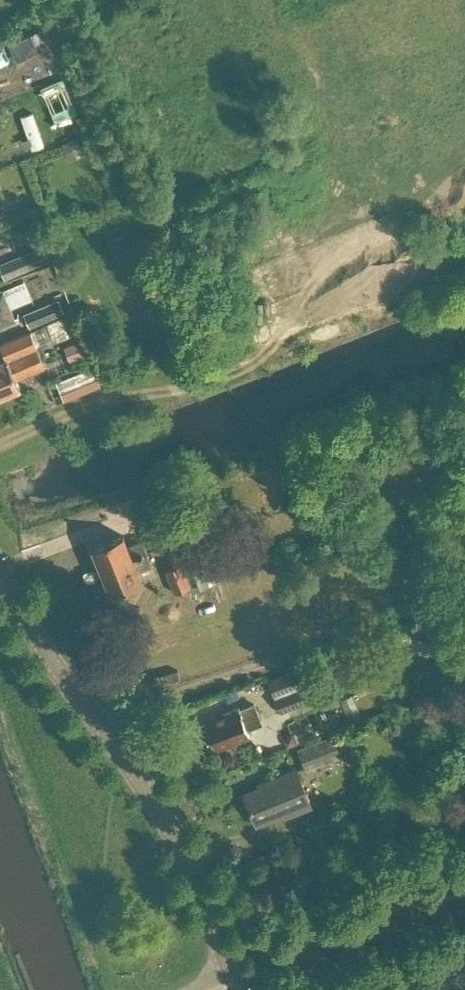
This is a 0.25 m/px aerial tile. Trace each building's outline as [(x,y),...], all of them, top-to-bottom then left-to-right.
[(27,57),(50,46),(42,30),(20,41),(27,57)] [(0,265),(0,267),(5,279),(49,262),(44,248),(0,265)] [(15,320),(7,302),(29,294),(24,281),(0,291),(0,326),(15,320)] [(30,327),(63,313),(57,301),(25,315),(30,327)] [(80,333),(73,315),(62,319),(70,337),(80,333)] [(0,362),(0,396),(20,387),(16,378),(24,375),(25,376),(45,367),(30,332),(2,344),(8,359),(0,362)] [(87,337),(69,343),(73,358),(91,353),(87,337)] [(59,378),(68,400),(105,385),(97,363),(59,378)] [(101,571),(147,553),(142,540),(127,546),(123,535),(92,548),(101,571)] [(147,553),(101,571),(110,594),(142,582),(138,571),(152,565),(147,553)] [(195,559),(181,565),(190,587),(191,590),(211,582),(206,569),(200,572),(195,559)] [(181,565),(165,571),(175,594),(190,587),(181,565)] [(432,644),(395,631),(391,644),(428,656),(432,644)] [(272,696),(305,684),(299,668),(266,681),(272,696)] [(272,696),(279,712),(311,699),(305,684),(272,696)] [(207,723),(217,749),(249,736),(247,729),(262,723),(254,704),(239,710),(238,707),(225,713),(226,715),(207,723)] [(304,767),(339,753),(332,736),(297,750),(304,767)] [(284,813),(285,817),(311,806),(296,769),(258,785),(260,788),(244,794),(256,824),(284,813)]
